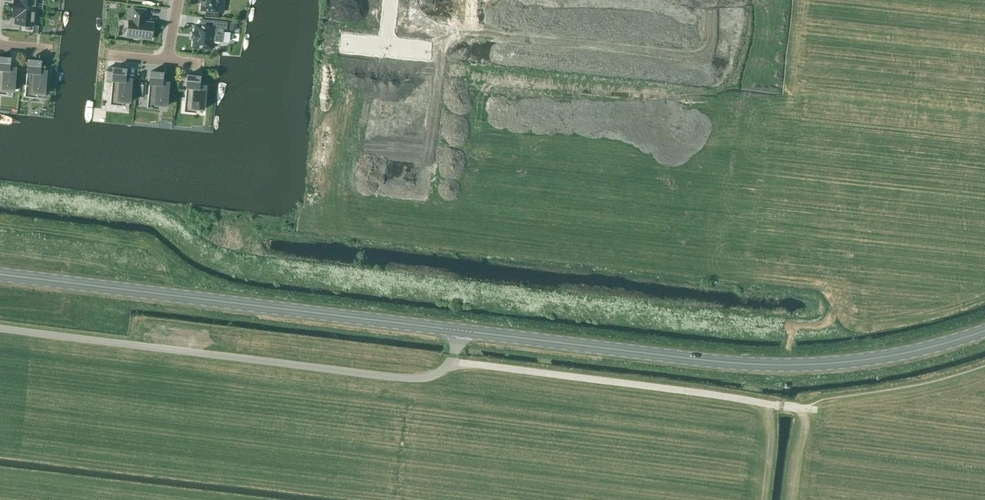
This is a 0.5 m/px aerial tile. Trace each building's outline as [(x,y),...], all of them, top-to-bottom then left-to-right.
[(35,0),(12,0),(11,7),(34,9),(35,0)] [(200,10),(205,11),(204,17),(218,18),(218,12),(217,12),(218,0),(201,0),(200,10)] [(37,34),(37,26),(32,25),(34,9),(11,7),(10,16),(13,16),(12,23),(17,24),(16,32),(31,33),(37,34)] [(145,18),(146,9),(133,8),(131,21),(128,21),(127,36),(151,38),(153,23),(144,22),(144,17),(145,18)] [(210,19),(209,26),(195,25),(194,32),(192,32),(191,40),(193,40),(193,47),(201,48),(202,49),(209,49),(210,48),(211,49),(212,40),(221,41),(222,29),(226,29),(227,21),(210,19)] [(15,68),(8,67),(9,58),(0,57),(0,80),(1,80),(0,89),(12,91),(15,68)] [(40,60),(28,59),(24,96),(37,98),(37,93),(44,94),(46,71),(39,70),(40,60)] [(125,78),(126,68),(108,67),(106,80),(112,80),(110,100),(129,102),(132,79),(125,78)] [(162,82),(163,72),(150,71),(147,97),(155,98),(154,105),(166,106),(169,82),(162,82)] [(199,85),(200,76),(187,75),(184,101),(192,102),(191,108),(203,109),(206,86),(199,85)]
